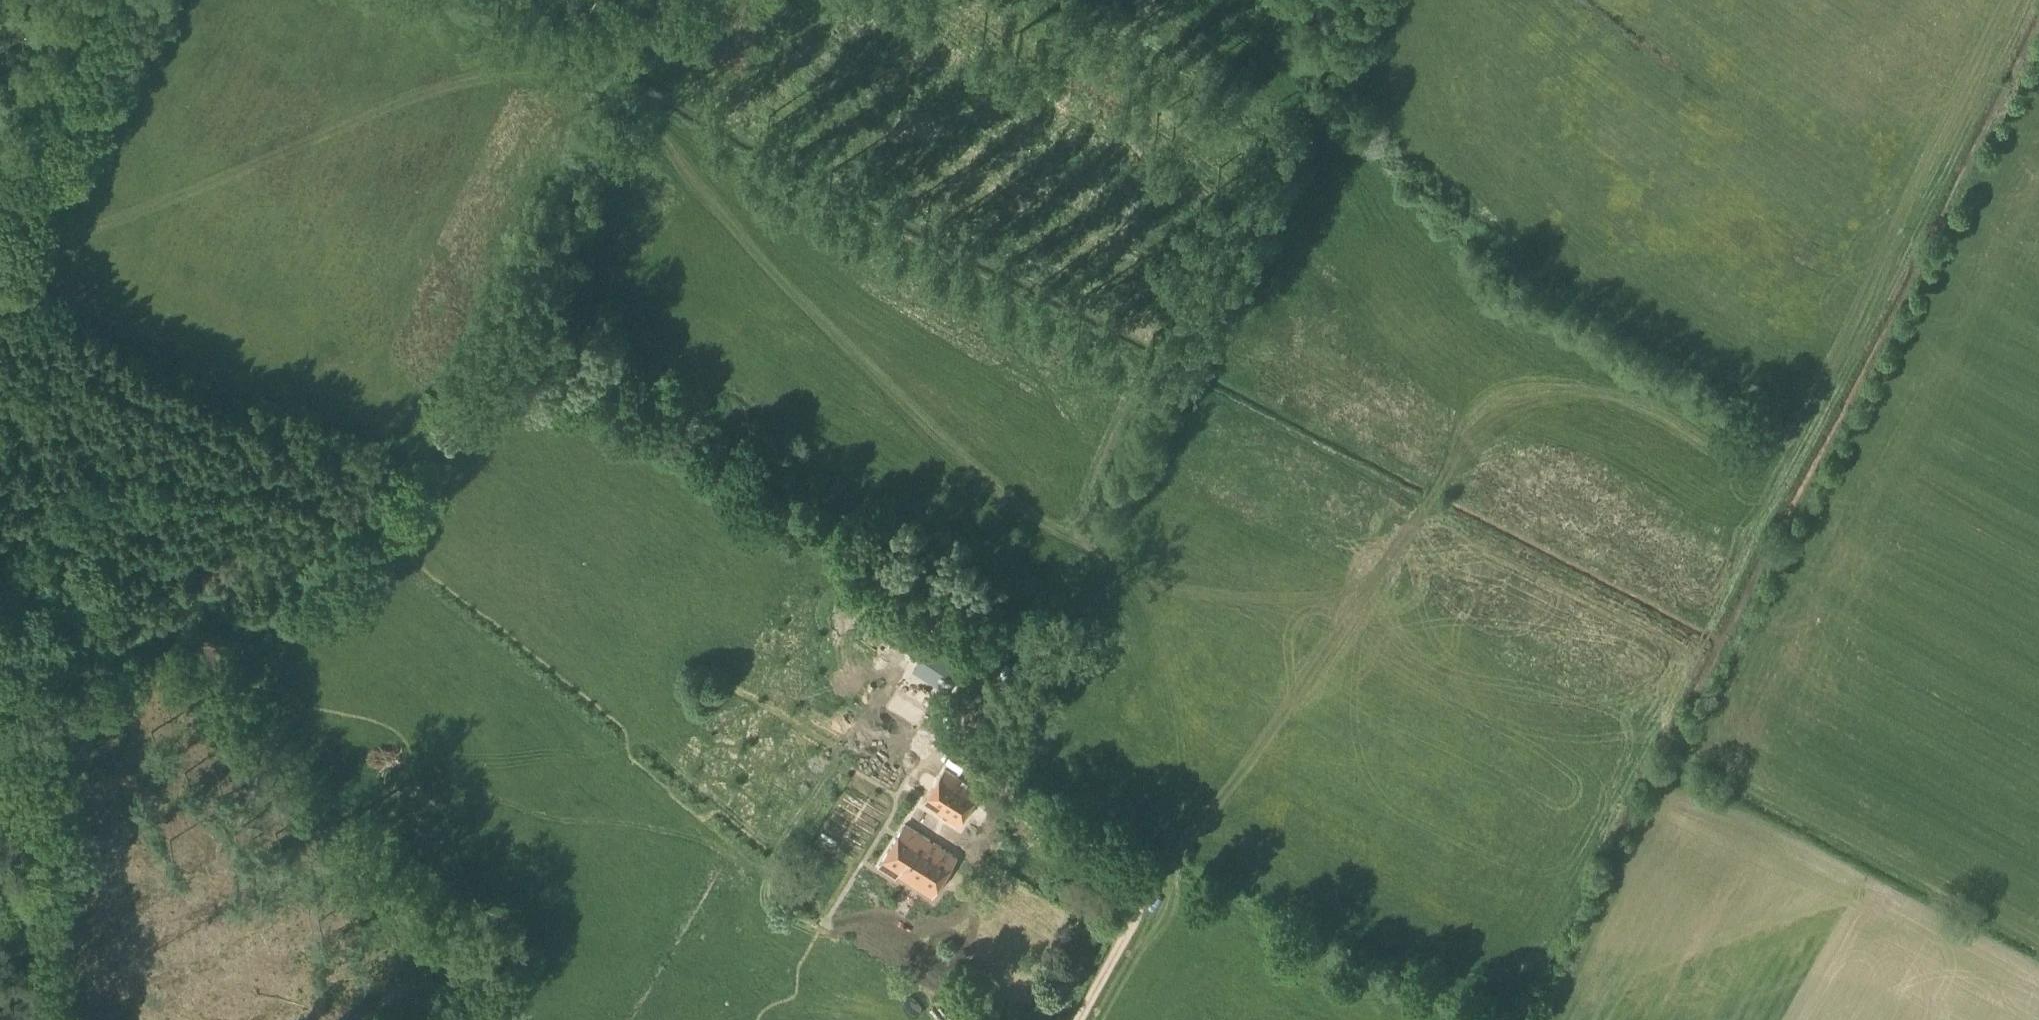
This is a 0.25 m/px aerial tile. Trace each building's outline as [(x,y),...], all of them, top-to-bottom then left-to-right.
[(947,692),(971,653),(936,631),(912,671),(947,692)] [(870,647),(884,653),(889,642),(875,636),(870,647)] [(958,825),(978,790),(944,770),(923,804),(958,825)] [(931,897),(955,858),(905,826),(878,868),(893,877),(896,874),(931,897)]
